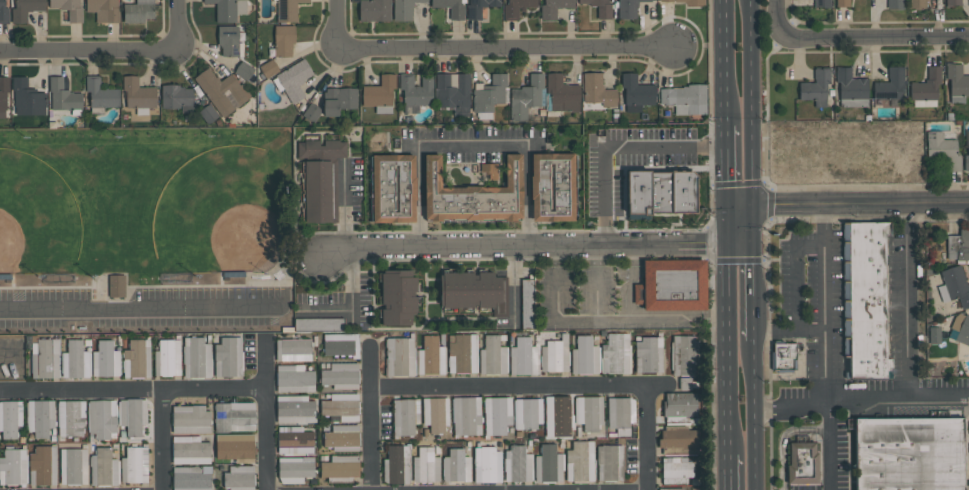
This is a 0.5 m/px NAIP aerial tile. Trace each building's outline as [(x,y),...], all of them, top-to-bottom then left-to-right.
[(8,23),(0,23),(0,0),(4,0),(4,7),(8,7),(8,23)] [(16,8),(16,0),(44,0),(44,10),(32,11),(32,12),(27,12),(27,23),(11,23),(11,8),(16,8)] [(49,7),(49,0),(80,0),(80,6),(82,6),(82,23),(68,23),(68,9),(60,9),(60,7),(49,7)] [(86,12),(85,0),(117,0),(117,7),(119,7),(119,23),(95,23),(95,12),(86,12)] [(136,4),(136,0),(154,0),(154,18),(146,19),(146,22),(123,23),(123,4),(136,4)] [(203,3),(203,0),(236,0),(246,0),(246,14),(236,14),(236,22),(216,22),(215,3),(203,3)] [(273,2),(273,0),(309,0),(309,2),(296,2),(296,22),(277,22),(277,1),(273,2)] [(359,21),(359,0),(372,0),(390,0),(390,21),(374,21),(359,21)] [(393,20),(393,0),(426,0),(426,2),(413,2),(413,8),(412,8),(412,20),(393,20)] [(430,7),(430,0),(465,0),(465,3),(461,3),(461,5),(464,5),(464,19),(449,19),(449,7),(430,7)] [(469,4),(469,0),(500,0),(500,5),(480,6),(481,19),(467,20),(467,4),(469,4)] [(507,4),(507,0),(536,0),(536,7),(525,7),(525,11),(520,11),(520,8),(518,8),(518,20),(503,20),(503,4),(507,4)] [(544,5),(544,0),(574,0),(574,7),(561,7),(561,8),(556,8),(556,19),(541,20),(540,5),(544,5)] [(578,3),(578,0),(608,0),(608,4),(611,4),(611,19),(597,19),(597,6),(589,6),(589,3),(578,3)] [(618,18),(618,0),(651,0),(651,2),(638,2),(638,6),(636,6),(636,18),(618,18)] [(829,0),(830,0),(830,8),(823,8),(823,7),(814,7),(814,0),(829,0)] [(887,8),(887,0),(903,0),(903,9),(897,9),(897,8),(887,8)] [(910,7),(910,0),(925,0),(925,7),(919,7),(919,9),(914,9),(914,7),(910,7)] [(274,56),(274,26),(295,25),(295,43),(292,43),(292,49),(291,49),(291,56),(274,56)] [(238,26),(238,43),(243,43),(243,56),(221,56),(221,48),(220,48),(220,45),(218,45),(218,26),(238,26)] [(259,66),(272,59),(279,71),(266,78),(259,66)] [(313,74),(303,80),(304,82),(299,86),(305,96),(292,104),(283,89),(279,91),(272,80),(276,77),(275,75),(303,59),(313,74)] [(246,81),(234,72),(242,61),(254,69),(246,81)] [(962,76),(968,76),(968,95),(964,95),(965,103),(950,103),(950,79),(946,79),(946,63),(962,63),(962,76)] [(913,107),(913,99),(910,100),(910,82),(916,82),(916,83),(925,83),(925,79),(928,79),(928,66),(941,66),(941,84),(938,84),(938,88),(937,88),(937,100),(936,100),(936,107),(913,107)] [(830,67),(830,84),(826,84),(826,106),(814,106),(814,100),(799,100),(799,82),(809,82),(809,83),(815,83),(815,80),(814,80),(813,69),(815,69),(815,67),(830,67)] [(868,106),(839,107),(839,82),(836,83),(835,67),(851,67),(851,79),(867,78),(868,106)] [(903,67),(904,91),(900,91),(901,99),(873,99),(873,82),(889,81),(889,78),(888,78),(888,67),(903,67)] [(193,79),(208,68),(216,78),(217,77),(220,81),(231,73),(239,85),(242,83),(251,96),(223,118),(193,79)] [(583,102),(583,73),(602,72),(602,85),(603,85),(603,89),(616,89),(617,107),(602,107),(602,102),(583,102)] [(413,74),(413,86),(421,86),(420,73),(433,73),(433,89),(432,89),(432,105),(403,105),(403,89),(399,89),(399,74),(413,74)] [(510,89),(521,89),(521,86),(528,86),(528,73),(543,73),(543,88),(545,88),(545,92),(544,92),(544,105),(540,105),(540,106),(526,106),(526,121),(510,121),(510,89)] [(546,73),(562,73),(562,84),(567,84),(567,85),(579,85),(579,111),(550,111),(550,93),(546,93),(546,73)] [(395,74),(395,88),(392,88),(392,113),(375,113),(375,106),(362,106),(362,86),(380,86),(380,74),(395,74)] [(469,74),(469,116),(454,116),(454,107),(434,107),(434,89),(435,89),(435,74),(469,74)] [(473,113),(473,90),(485,90),(485,86),(491,86),(491,74),(506,74),(506,87),(504,87),(504,104),(493,104),(493,112),(491,112),(491,119),(477,119),(477,112),(473,113)] [(655,105),(641,105),(641,112),(626,112),(626,105),(625,105),(625,88),(622,88),(622,74),(636,74),(636,85),(655,85),(655,105)] [(51,109),(51,92),(49,92),(49,77),(63,76),(63,90),(69,90),(69,93),(82,93),(82,109),(51,109)] [(99,76),(99,89),(118,89),(118,107),(103,107),(103,113),(90,113),(90,108),(90,92),(86,92),(86,76),(99,76)] [(155,87),(156,107),(147,107),(147,114),(136,115),(136,108),(126,108),(126,91),(122,91),(122,76),(138,76),(138,87),(155,87)] [(5,117),(0,117),(0,77),(9,77),(9,92),(6,92),(6,110),(5,110),(5,117)] [(45,115),(15,114),(16,107),(14,107),(14,91),(12,91),(12,77),(27,77),(27,88),(36,88),(36,93),(45,93),(45,115)] [(706,114),(689,114),(689,115),(674,115),(674,106),(672,106),(672,105),(660,105),(660,88),(672,88),(682,88),(682,86),(687,86),(687,84),(706,84),(706,114)] [(161,85),(179,85),(179,87),(184,87),(184,88),(192,88),(192,113),(181,113),(181,105),(180,105),(180,108),(161,108),(161,85)] [(338,108),(338,116),(323,116),(323,99),(325,99),(325,88),(357,89),(356,108),(338,108)] [(314,122),(302,114),(310,102),(322,111),(314,122)] [(199,112),(209,124),(219,116),(208,104),(199,112)] [(960,171),(946,171),(946,159),(927,159),(926,131),(942,131),(942,140),(957,139),(957,155),(960,155),(960,171)] [(305,222),(304,161),(306,161),(306,158),(297,158),(297,142),(304,142),(304,140),(319,140),(319,146),(324,146),(324,140),(339,140),(339,142),(346,142),(346,157),(335,157),(335,159),(337,159),(337,222),(305,222)] [(522,154),(522,218),(516,218),(516,220),(505,220),(505,218),(481,218),(481,220),(465,220),(465,219),(442,219),(442,220),(431,221),(431,219),(425,219),(424,154),(440,154),(441,187),(465,187),(465,186),(481,186),(481,187),(505,187),(505,154),(522,154)] [(574,154),(574,221),(532,221),(532,199),(530,199),(530,177),(531,176),(531,154),(574,154)] [(414,155),(414,177),(415,177),(415,200),(414,200),(414,221),(373,222),(372,156),(414,155)] [(497,164),(481,164),(481,180),(497,180),(497,164)] [(697,213),(651,213),(651,216),(643,216),(643,214),(626,214),(626,170),(650,170),(650,172),(671,172),(671,170),(691,170),(696,176),(697,213)] [(843,223),(888,222),(889,378),(846,377),(843,223)] [(959,229),(968,229),(968,260),(956,260),(956,259),(947,259),(946,236),(960,235),(959,229)] [(704,260),(705,310),(643,310),(643,303),(634,304),(634,284),(643,284),(643,261),(704,260)] [(968,291),(968,307),(961,310),(957,298),(942,304),(936,286),(944,284),(939,271),(960,265),(968,291)] [(411,270),(411,277),(416,277),(416,291),(413,291),(413,294),(409,294),(409,297),(416,297),(416,311),(412,311),(412,324),(382,325),(382,309),(389,309),(389,304),(388,304),(388,307),(384,307),(384,305),(381,305),(381,273),(397,273),(397,270),(411,270)] [(439,305),(439,275),(442,275),(442,272),(473,272),(473,280),(478,280),(478,272),(493,272),(493,277),(507,277),(507,316),(493,316),(493,308),(478,308),(478,305),(474,305),(474,308),(442,308),(442,305),(439,305)] [(109,274),(127,275),(128,298),(108,298),(109,274)] [(521,279),(534,279),(534,330),(521,330),(521,279)] [(965,313),(968,315),(968,346),(947,337),(951,329),(949,328),(954,317),(959,313),(964,315),(965,313)] [(294,331),(294,319),(343,318),(343,331),(294,331)] [(323,356),(323,334),(358,333),(358,359),(352,359),(352,355),(351,355),(351,357),(347,357),(347,355),(343,355),(343,357),(339,357),(339,355),(337,355),(337,357),(333,357),(333,355),(323,356)] [(567,371),(540,371),(540,346),(546,346),(546,341),(561,341),(561,333),(567,333),(567,371)] [(628,333),(629,374),(601,374),(601,344),(607,344),(607,333),(628,333)] [(477,334),(477,372),(470,372),(470,373),(448,373),(448,335),(454,335),(454,334),(477,334)] [(437,335),(438,346),(445,346),(445,373),(438,373),(438,374),(416,374),(416,349),(422,349),(422,335),(437,335)] [(506,346),(506,374),(479,374),(479,349),(484,349),(484,335),(499,335),(499,346),(506,346)] [(571,374),(571,349),(576,349),(576,335),(592,335),(592,346),(598,345),(598,374),(571,374)] [(694,335),(694,340),(698,340),(698,365),(693,365),(693,375),(672,375),(672,335),(694,335)] [(204,343),(210,343),(210,377),(184,377),(184,337),(204,337),(204,343)] [(241,337),(241,351),(243,351),(243,370),(242,370),(242,376),(214,376),(214,344),(220,344),(220,337),(241,337)] [(537,346),(537,374),(510,374),(510,357),(509,357),(509,347),(515,347),(515,337),(530,337),(530,346),(537,346)] [(662,337),(662,372),(635,372),(635,341),(641,341),(641,337),(662,337)] [(276,361),(275,339),(291,339),(291,338),(294,338),(294,339),(297,339),(297,338),(301,338),(301,339),(311,339),(311,342),(312,342),(312,346),(311,346),(311,361),(276,361)] [(415,375),(385,375),(385,367),(385,364),(385,358),(386,358),(386,355),(385,355),(385,350),(386,350),(386,348),(385,348),(385,339),(386,339),(386,338),(407,338),(413,338),(413,347),(415,347),(415,375)] [(59,339),(59,355),(58,355),(58,378),(31,378),(31,373),(30,373),(30,354),(31,354),(31,343),(36,343),(36,339),(59,339)] [(82,339),(82,351),(88,351),(88,352),(90,352),(90,376),(89,376),(89,377),(62,377),(62,374),(61,374),(61,353),(67,353),(67,346),(66,347),(66,343),(67,343),(67,340),(82,339)] [(150,339),(150,377),(143,377),(143,378),(131,378),(131,377),(124,377),(123,350),(128,350),(128,340),(150,339)] [(119,351),(119,375),(92,376),(92,351),(97,351),(97,348),(97,344),(97,340),(112,340),(112,341),(113,341),(113,346),(112,346),(112,351),(119,351)] [(180,340),(180,375),(172,375),(172,376),(161,376),(161,374),(155,375),(154,351),(159,351),(159,340),(180,340)] [(774,344),(799,343),(798,374),(773,373),(774,344)] [(358,362),(358,389),(333,389),(333,384),(327,384),(327,386),(323,386),(323,384),(320,384),(320,382),(318,382),(318,378),(320,378),(319,370),(330,370),(330,363),(358,362)] [(277,392),(276,385),(275,385),(275,372),(276,372),(276,365),(304,365),(304,371),(314,371),(314,392),(277,392)] [(358,421),(354,421),(354,422),(339,422),(339,421),(337,421),(337,423),(332,423),(332,421),(330,421),(330,415),(328,415),(328,416),(322,417),(322,415),(320,415),(320,400),(330,400),(330,393),(358,393),(358,401),(359,401),(359,414),(358,414),(358,421)] [(665,393),(696,393),(696,395),(699,395),(700,401),(696,401),(696,416),(691,416),(691,423),(665,423),(665,417),(663,417),(663,401),(665,401),(665,393)] [(276,396),(307,396),(307,401),(315,401),(315,422),(277,423),(277,416),(275,416),(275,403),(276,403),(276,396)] [(570,396),(570,415),(573,415),(573,428),(570,428),(570,436),(545,436),(545,396),(570,396)] [(481,434),(454,435),(453,423),(452,422),(452,399),(453,399),(453,397),(480,397),(480,417),(482,417),(482,422),(480,422),(481,434)] [(512,397),(512,424),(506,425),(506,435),(485,435),(484,397),(512,397)] [(602,397),(602,432),(583,432),(583,424),(576,424),(576,397),(602,397)] [(120,427),(120,425),(118,425),(118,402),(120,402),(120,400),(126,400),(126,399),(127,399),(127,398),(140,398),(140,399),(141,399),(146,399),(147,424),(141,424),(141,437),(132,437),(132,438),(129,438),(129,437),(126,437),(126,426),(123,426),(123,427),(120,427)] [(422,398),(449,398),(449,425),(444,425),(444,427),(445,427),(445,430),(444,430),(444,433),(442,433),(442,435),(437,435),(437,434),(429,434),(429,425),(422,425),(422,398)] [(542,398),(543,424),(537,424),(537,429),(515,429),(515,399),(542,398)] [(629,398),(634,400),(634,422),(629,422),(630,436),(616,436),(616,428),(608,428),(607,398),(629,398)] [(419,399),(419,424),(414,424),(414,430),(416,430),(416,433),(414,433),(414,435),(413,435),(413,437),(408,437),(408,436),(397,436),(397,439),(393,439),(392,400),(419,399)] [(2,431),(0,431),(0,401),(1,401),(3,401),(3,400),(15,400),(15,401),(22,401),(22,426),(17,426),(17,431),(18,431),(18,437),(17,437),(17,439),(2,439),(2,431)] [(27,400),(54,400),(54,428),(48,428),(48,430),(50,430),(50,434),(48,435),(48,438),(39,438),(40,440),(35,440),(35,439),(33,439),(33,431),(26,432),(26,402),(27,402),(27,400)] [(58,436),(58,426),(57,426),(57,403),(58,403),(58,401),(65,401),(65,400),(79,400),(79,401),(85,401),(85,420),(85,424),(85,426),(83,426),(83,428),(84,428),(84,433),(83,433),(83,436),(71,436),(71,437),(66,438),(66,436),(58,436)] [(88,401),(116,400),(116,404),(117,404),(117,417),(116,417),(116,437),(110,437),(110,439),(108,439),(108,440),(103,440),(103,439),(95,440),(94,434),(93,434),(93,441),(89,441),(89,432),(88,432),(87,402),(88,402),(88,401)] [(255,402),(255,411),(256,411),(256,424),(255,424),(255,431),(229,431),(229,432),(215,432),(215,422),(214,422),(214,418),(214,410),(213,410),(213,405),(214,405),(214,403),(229,403),(229,402),(255,402)] [(210,433),(191,433),(172,433),(172,425),(171,425),(171,412),(172,412),(172,406),(191,406),(191,405),(204,405),(205,411),(210,411),(210,420),(211,420),(211,426),(210,426),(210,433)] [(965,418),(964,489),(856,489),(854,419),(965,418)] [(358,424),(358,432),(359,432),(360,445),(358,445),(358,451),(333,451),(333,447),(331,447),(331,448),(326,448),(326,447),(323,447),(323,431),(331,431),(331,425),(358,424)] [(698,454),(662,454),(662,447),(658,447),(658,439),(661,439),(661,430),(664,430),(664,425),(686,425),(687,430),(697,430),(698,454)] [(278,427),(302,426),(302,432),(313,432),(313,453),(278,454),(278,446),(277,446),(276,433),(278,433),(278,427)] [(216,459),(216,435),(253,435),(253,444),(254,444),(254,454),(254,463),(235,463),(235,458),(216,459)] [(172,436),(199,436),(199,442),(210,442),(210,464),(172,464),(172,456),(171,456),(171,443),(172,443),(172,436)] [(593,441),(594,481),(566,481),(566,450),(572,450),(572,441),(593,441)] [(789,443),(819,442),(819,484),(788,484),(789,443)] [(562,454),(562,481),(535,481),(535,456),(540,456),(540,444),(555,444),(556,454),(562,454)] [(383,484),(383,459),(388,459),(387,445),(410,445),(410,483),(383,484)] [(532,454),(532,481),(505,481),(504,450),(510,450),(510,445),(525,445),(525,454),(532,454)] [(597,480),(597,464),(597,445),(623,445),(623,480),(597,480)] [(29,485),(29,466),(28,466),(28,461),(29,461),(29,453),(34,453),(34,448),(35,448),(35,446),(56,446),(56,485),(29,485)] [(110,447),(111,459),(117,459),(117,460),(119,460),(119,483),(117,483),(117,485),(110,485),(110,486),(97,486),(97,485),(91,485),(91,466),(89,466),(89,456),(90,456),(90,455),(96,455),(96,454),(94,454),(94,450),(96,450),(96,447),(110,447)] [(147,482),(138,482),(138,483),(128,483),(128,482),(121,482),(121,468),(120,468),(120,459),(120,457),(125,457),(125,447),(141,447),(147,447),(147,482)] [(413,481),(413,457),(418,457),(418,447),(433,447),(433,457),(439,457),(439,481),(433,481),(433,482),(417,482),(417,481),(413,481)] [(474,482),(474,448),(480,448),(480,447),(495,447),(495,451),(501,451),(501,482),(495,482),(480,482),(474,482)] [(25,484),(0,485),(0,457),(4,457),(4,455),(3,455),(3,451),(4,451),(4,449),(26,449),(26,454),(27,454),(27,483),(25,483),(25,484)] [(87,449),(87,483),(80,483),(80,485),(66,485),(66,484),(60,484),(60,449),(87,449)] [(449,449),(464,449),(464,456),(470,456),(470,481),(443,481),(443,480),(442,480),(442,458),(443,458),(443,456),(449,456),(449,449)] [(359,476),(351,477),(351,481),(327,481),(327,477),(320,477),(320,462),(330,462),(330,455),(359,455),(359,476)] [(278,458),(302,457),(313,457),(314,477),(311,477),(311,478),(305,478),(305,477),(303,477),(303,483),(279,484),(279,478),(279,476),(277,476),(277,463),(278,463),(278,458)] [(662,484),(662,457),(686,457),(686,462),(692,462),(692,477),(686,477),(687,483),(662,484)] [(210,474),(210,489),(173,489),(173,487),(172,486),(172,475),(173,475),(173,467),(201,467),(201,466),(211,466),(211,474),(210,474)] [(253,485),(254,489),(229,489),(229,488),(225,488),(225,487),(223,488),(223,485),(222,485),(222,481),(223,481),(223,473),(229,472),(229,466),(253,466),(253,474),(255,474),(255,485),(253,485)]
